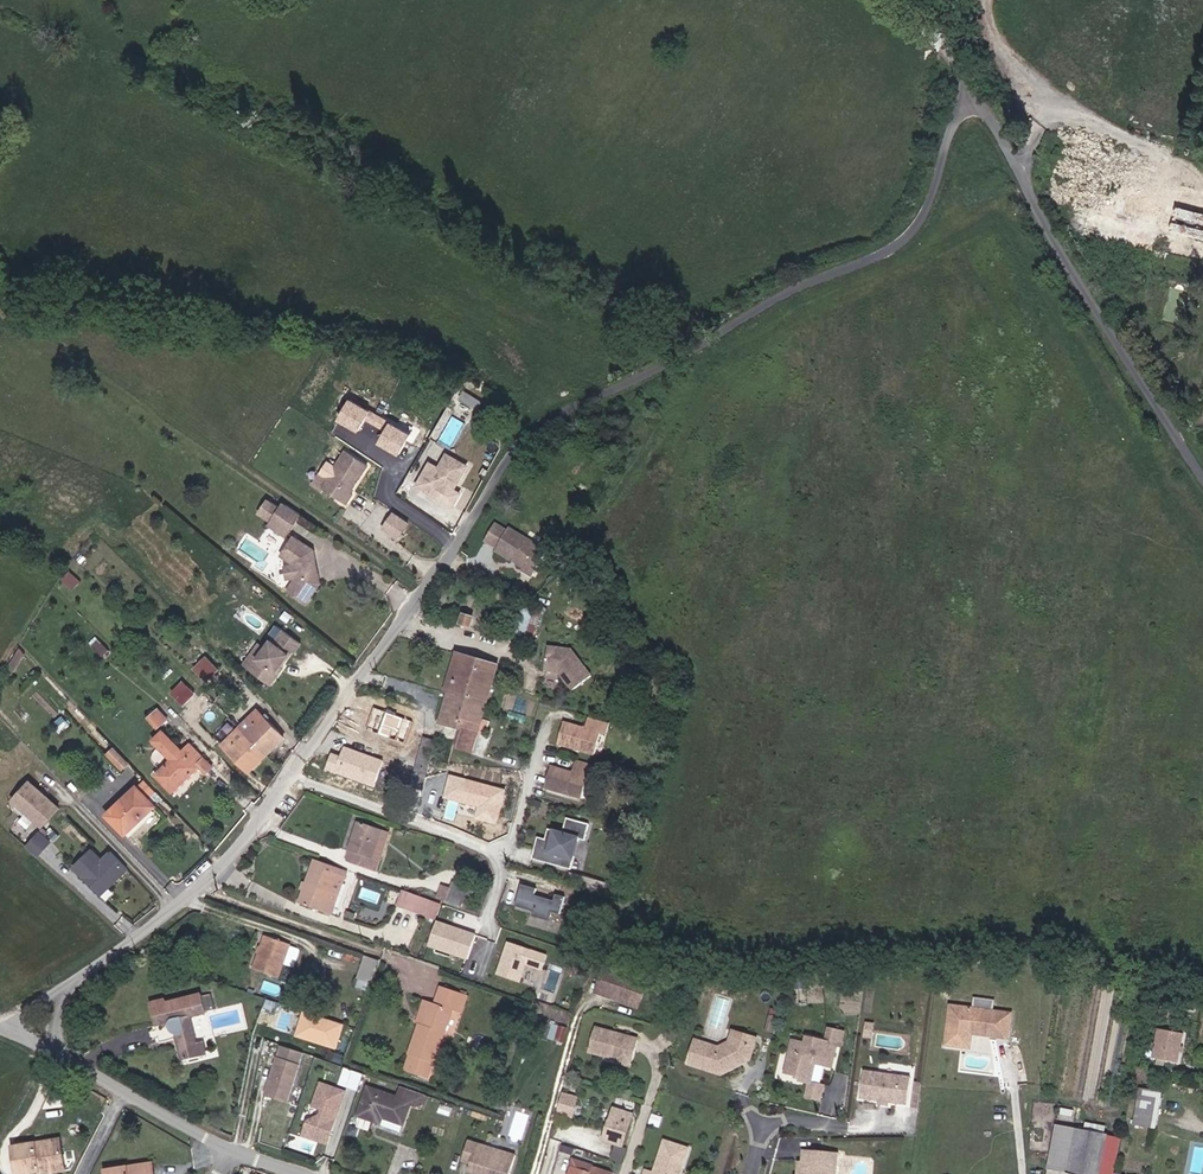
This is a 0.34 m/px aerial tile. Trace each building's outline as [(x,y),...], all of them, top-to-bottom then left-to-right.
[(1164,253),(1202,262),(1202,213),(1176,207),(1172,226),(1139,219),(1140,216),(1132,214),(1135,202),(1117,198),(1114,212),(1073,201),(1082,163),(1059,157),(1051,188),(1078,238),(1163,260),(1164,253)] [(1176,207),(1202,213),(1202,195),(1181,189),(1176,207)] [(411,434),(348,398),(333,424),(354,435),(363,421),(382,432),(374,447),(397,459),(411,434)] [(453,493),(469,463),(445,450),(436,466),(428,461),(411,494),(433,506),(443,487),(453,493)] [(371,469),(349,454),(325,490),(349,507),(355,498),(352,496),(358,487),(357,486),(359,482),(361,484),(371,469)] [(290,537),(302,518),(285,506),(273,524),(290,537)] [(400,543),(410,529),(395,518),(385,533),(400,543)] [(529,577),(546,552),(511,528),(509,530),(497,522),(485,539),(497,547),(495,550),(510,559),(511,557),(514,560),(513,562),(522,568),(520,571),(529,577)] [(270,528),(288,540),(290,537),(273,524),(270,528)] [(315,553),(294,539),(281,559),(293,567),(297,582),(288,594),(308,608),(322,587),(319,577),(316,578),(313,564),(317,564),(315,553)] [(297,582),(293,567),(286,569),(289,584),(297,582)] [(517,631),(535,636),(540,615),(522,611),(517,631)] [(263,647),(248,667),(269,683),(277,673),(275,670),(280,664),(291,648),(293,650),(299,642),(282,629),(273,641),(270,638),(263,647)] [(257,643),(242,663),(248,667),(263,647),(257,643)] [(592,678),(574,651),(550,647),(546,670),(560,672),(562,671),(564,674),(562,676),(573,691),(592,678)] [(451,691),(462,652),(457,651),(445,689),(451,691)] [(486,702),(499,663),(462,652),(451,691),(486,702)] [(206,681),(217,671),(206,661),(195,671),(206,681)] [(183,704),(194,692),(184,683),(172,694),(183,704)] [(441,720),(457,725),(477,731),(486,702),(451,691),(441,720)] [(413,721),(373,707),(365,731),(405,744),(413,721)] [(156,709),(147,719),(155,727),(165,718),(156,709)] [(240,728),(267,756),(274,749),(270,745),(280,735),(256,710),(240,728)] [(593,755),(600,734),(605,736),(609,724),(588,718),(585,729),(564,723),(557,744),(575,749),(578,748),(581,749),(582,751),(593,755)] [(472,748),(477,731),(457,725),(452,742),(472,748)] [(260,763),(267,756),(240,728),(223,745),(246,769),(256,760),(260,763)] [(197,767),(206,759),(189,742),(181,750),(163,732),(153,741),(171,760),(156,774),(172,791),(197,767)] [(434,737),(423,733),(416,752),(429,756),(434,737)] [(274,749),(284,739),(280,735),(270,745),(274,749)] [(330,751),(324,770),(374,787),(384,759),(343,745),(339,754),(330,751)] [(126,761),(124,758),(113,747),(106,754),(119,767),(126,761)] [(212,766),(206,759),(197,767),(204,774),(212,766)] [(256,760),(246,769),(250,773),(260,763),(256,760)] [(581,799),(588,778),(593,780),(597,768),(576,762),(573,773),(552,767),(545,788),(563,793),(566,792),(569,793),(570,795),(581,799)] [(506,789),(448,774),(441,801),(476,810),(474,819),(496,825),(506,789)] [(144,780),(135,787),(148,800),(156,793),(144,780)] [(59,809),(29,781),(12,800),(43,827),(59,809)] [(148,800),(135,787),(104,815),(123,835),(153,806),(148,800)] [(567,869),(577,838),(583,840),(588,825),(566,818),(561,833),(547,828),(543,838),(539,837),(535,848),(532,847),(529,856),(567,869)] [(377,861),(386,834),(359,826),(349,852),(354,854),(350,864),(376,873),(380,862),(377,861)] [(38,856),(50,842),(39,831),(26,845),(38,856)] [(384,863),(393,837),(386,834),(377,861),(380,862),(384,863)] [(127,869),(110,851),(101,859),(91,849),(73,866),(93,887),(101,880),(107,888),(127,869)] [(339,886),(343,874),(310,863),(296,906),(329,917),(332,909),(334,910),(342,886),(339,886)] [(100,894),(107,888),(101,880),(93,887),(100,894)] [(538,890),(520,885),(514,907),(533,912),(532,916),(549,921),(551,914),(560,916),(565,898),(555,895),(553,901),(536,897),(538,890)] [(467,898),(443,891),(439,904),(462,912),(467,898)] [(398,911),(423,920),(430,903),(404,895),(398,911)] [(477,935),(436,921),(427,947),(468,961),(477,935)] [(256,936),(255,939),(280,948),(281,945),(256,936)] [(269,978),(280,948),(255,939),(245,970),(269,978)] [(548,956),(506,942),(495,975),(519,983),(525,966),(542,972),(548,956)] [(360,974),(375,979),(381,963),(365,958),(360,974)] [(608,981),(611,972),(602,969),(599,978),(608,981)] [(644,984),(611,972),(608,981),(599,978),(593,994),(635,1009),(644,984)] [(373,985),(375,979),(360,974),(358,980),(373,985)] [(431,1003),(423,1026),(420,1025),(405,1072),(432,1081),(437,1066),(438,1066),(457,1011),(461,1012),(462,1007),(467,1008),(471,996),(446,988),(440,1006),(431,1003)] [(208,1011),(215,1009),(211,994),(204,996),(208,1011)] [(204,995),(169,1004),(168,999),(153,1003),(158,1025),(170,1023),(170,1028),(174,1034),(179,1036),(185,1062),(208,1057),(205,1043),(199,1045),(192,1017),(208,1013),(204,995)] [(417,1024),(420,1025),(423,1026),(431,1003),(425,1000),(417,1024)] [(1010,1016),(950,1009),(945,1047),(969,1051),(971,1036),(1007,1041),(1010,1016)] [(302,1012),(294,1037),(335,1051),(344,1025),(302,1012)] [(872,1028),(865,1027),(864,1039),(871,1039),(872,1028)] [(587,1052),(608,1058),(616,1033),(594,1028),(587,1052)] [(557,1044),(565,1046),(569,1031),(561,1029),(557,1044)] [(1174,1062),(1180,1035),(1159,1030),(1153,1057),(1174,1062)] [(845,1034),(831,1031),(827,1044),(808,1039),(806,1045),(794,1042),(785,1074),(801,1078),(800,1083),(810,1086),(816,1065),(832,1069),(838,1047),(842,1048),(845,1034)] [(616,1033),(608,1058),(615,1060),(620,1057),(630,1060),(635,1038),(616,1033)] [(756,1040),(741,1035),(738,1046),(729,1044),(719,1049),(695,1041),(687,1065),(721,1076),(740,1066),(742,1059),(749,1061),(756,1040)] [(614,1063),(628,1066),(630,1060),(620,1057),(615,1060),(614,1063)] [(301,1067),(279,1060),(266,1098),(288,1105),(301,1067)] [(344,1069),(319,1061),(314,1074),(339,1083),(344,1069)] [(342,1085),(361,1089),(365,1072),(345,1068),(342,1085)] [(860,1101),(879,1104),(888,1105),(907,1108),(910,1081),(863,1075),(860,1101)] [(346,1093),(322,1085),(315,1107),(324,1111),(322,1117),(309,1123),(304,1137),(328,1145),(346,1093)] [(820,1103),(823,1088),(810,1086),(806,1100),(820,1103)] [(1164,1093),(1141,1089),(1135,1120),(1158,1125),(1164,1093)] [(412,1108),(426,1112),(431,1099),(406,1091),(401,1103),(371,1092),(361,1121),(374,1126),(377,1118),(406,1128),(412,1108)] [(570,1117),(575,1097),(561,1093),(555,1113),(570,1117)] [(602,1142),(615,1146),(624,1120),(609,1116),(602,1142)] [(373,1129),(402,1139),(406,1128),(377,1118),(374,1126),(373,1129)] [(634,1123),(624,1120),(615,1146),(626,1149),(634,1123)] [(1060,1128),(1052,1169),(1070,1173),(1101,1173),(1108,1138),(1060,1128)] [(59,1142),(13,1150),(17,1173),(39,1173),(39,1170),(63,1165),(59,1142)] [(677,1173),(678,1173),(686,1151),(662,1143),(652,1173),(676,1173),(677,1173)] [(468,1145),(462,1164),(470,1167),(469,1173),(511,1173),(516,1158),(468,1145)] [(829,1168),(835,1169),(836,1156),(801,1153),(800,1164),(799,1173),(829,1173),(829,1168)] [(154,1163),(108,1171),(108,1173),(156,1173),(154,1163)] [(63,1165),(39,1170),(39,1173),(64,1173),(63,1165)]
